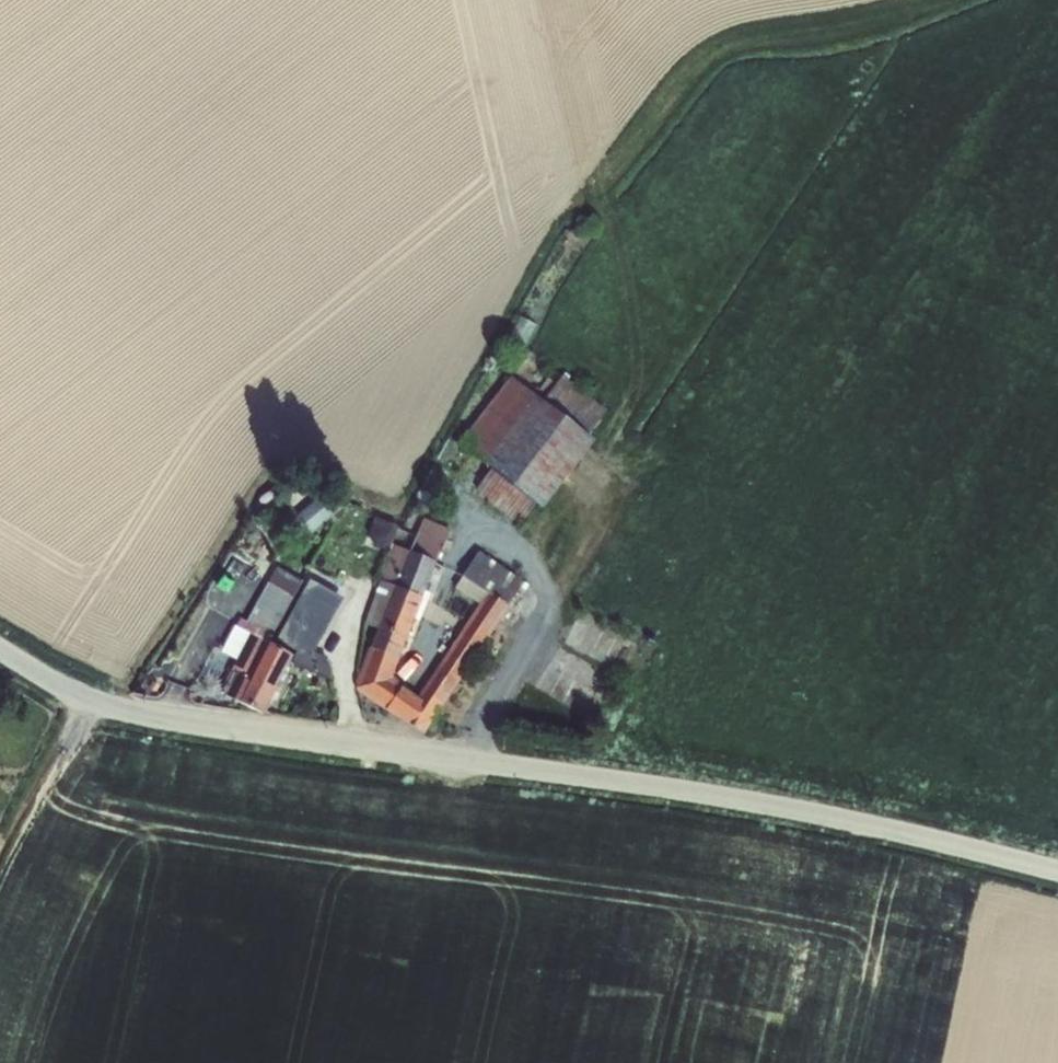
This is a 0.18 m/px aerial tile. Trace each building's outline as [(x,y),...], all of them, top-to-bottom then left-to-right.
[(509,377),(457,446),(489,469),(474,491),(519,525),(535,504),(542,509),(593,442),(587,437),(606,412),(560,376),(540,401),(509,377)] [(320,497),(296,515),(309,531),(333,514),(320,497)] [(389,546),(393,517),(373,515),(369,544),(389,546)] [(379,581),(422,598),(448,531),(422,519),(416,532),(398,525),(377,581),(379,581)] [(398,660),(369,649),(353,689),(423,734),(522,582),(478,552),(454,589),(479,605),(417,698),(401,687),(391,677),(398,660)] [(247,682),(267,643),(292,598),(286,595),(292,583),(273,573),(245,622),(240,619),(235,627),(248,634),(223,684),(226,686),(232,674),(247,682)] [(307,662),(341,597),(306,579),(272,643),(307,662)] [(369,649),(398,660),(422,598),(379,581),(363,624),(377,629),(369,649)] [(232,674),(226,686),(221,695),(262,716),(291,656),(267,643),(247,682),(232,674)]
